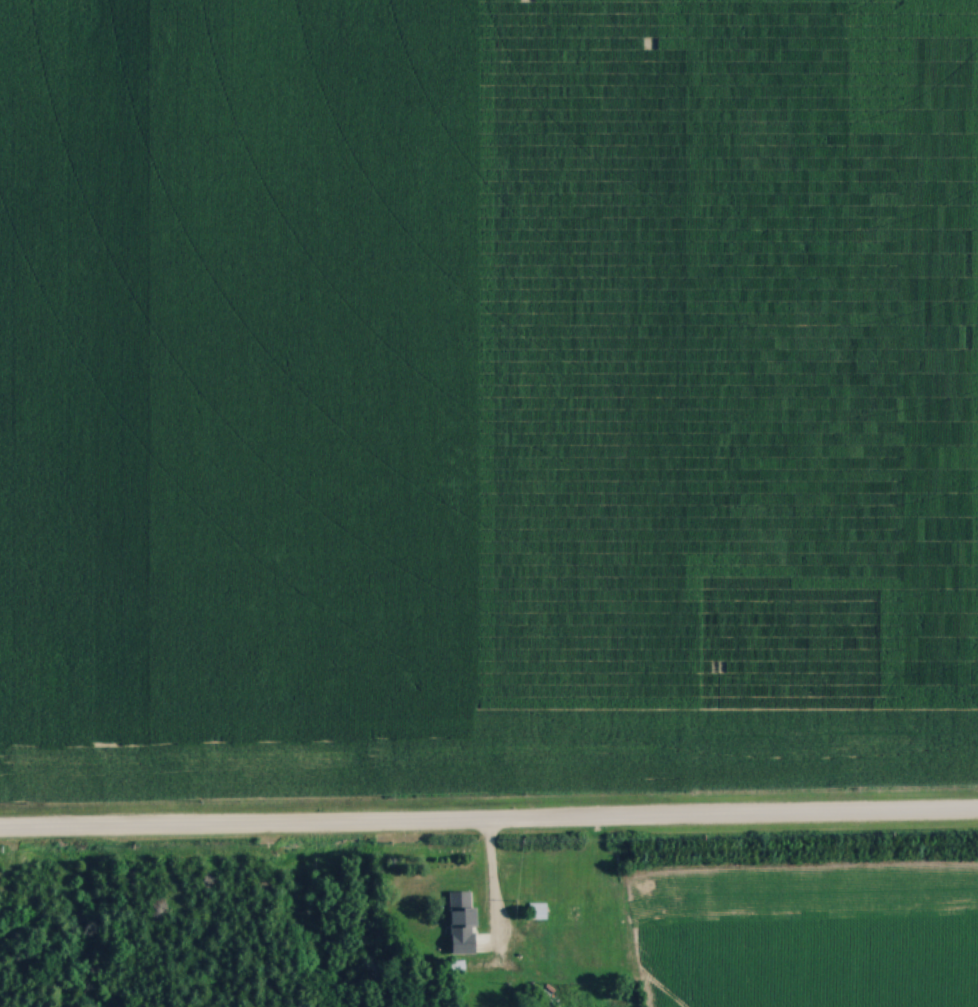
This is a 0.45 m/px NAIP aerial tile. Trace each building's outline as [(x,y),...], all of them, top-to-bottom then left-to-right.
[(473,937),(473,892),(450,892),(450,937),(473,937)] [(548,919),(548,903),(530,903),(530,919),(548,919)]
